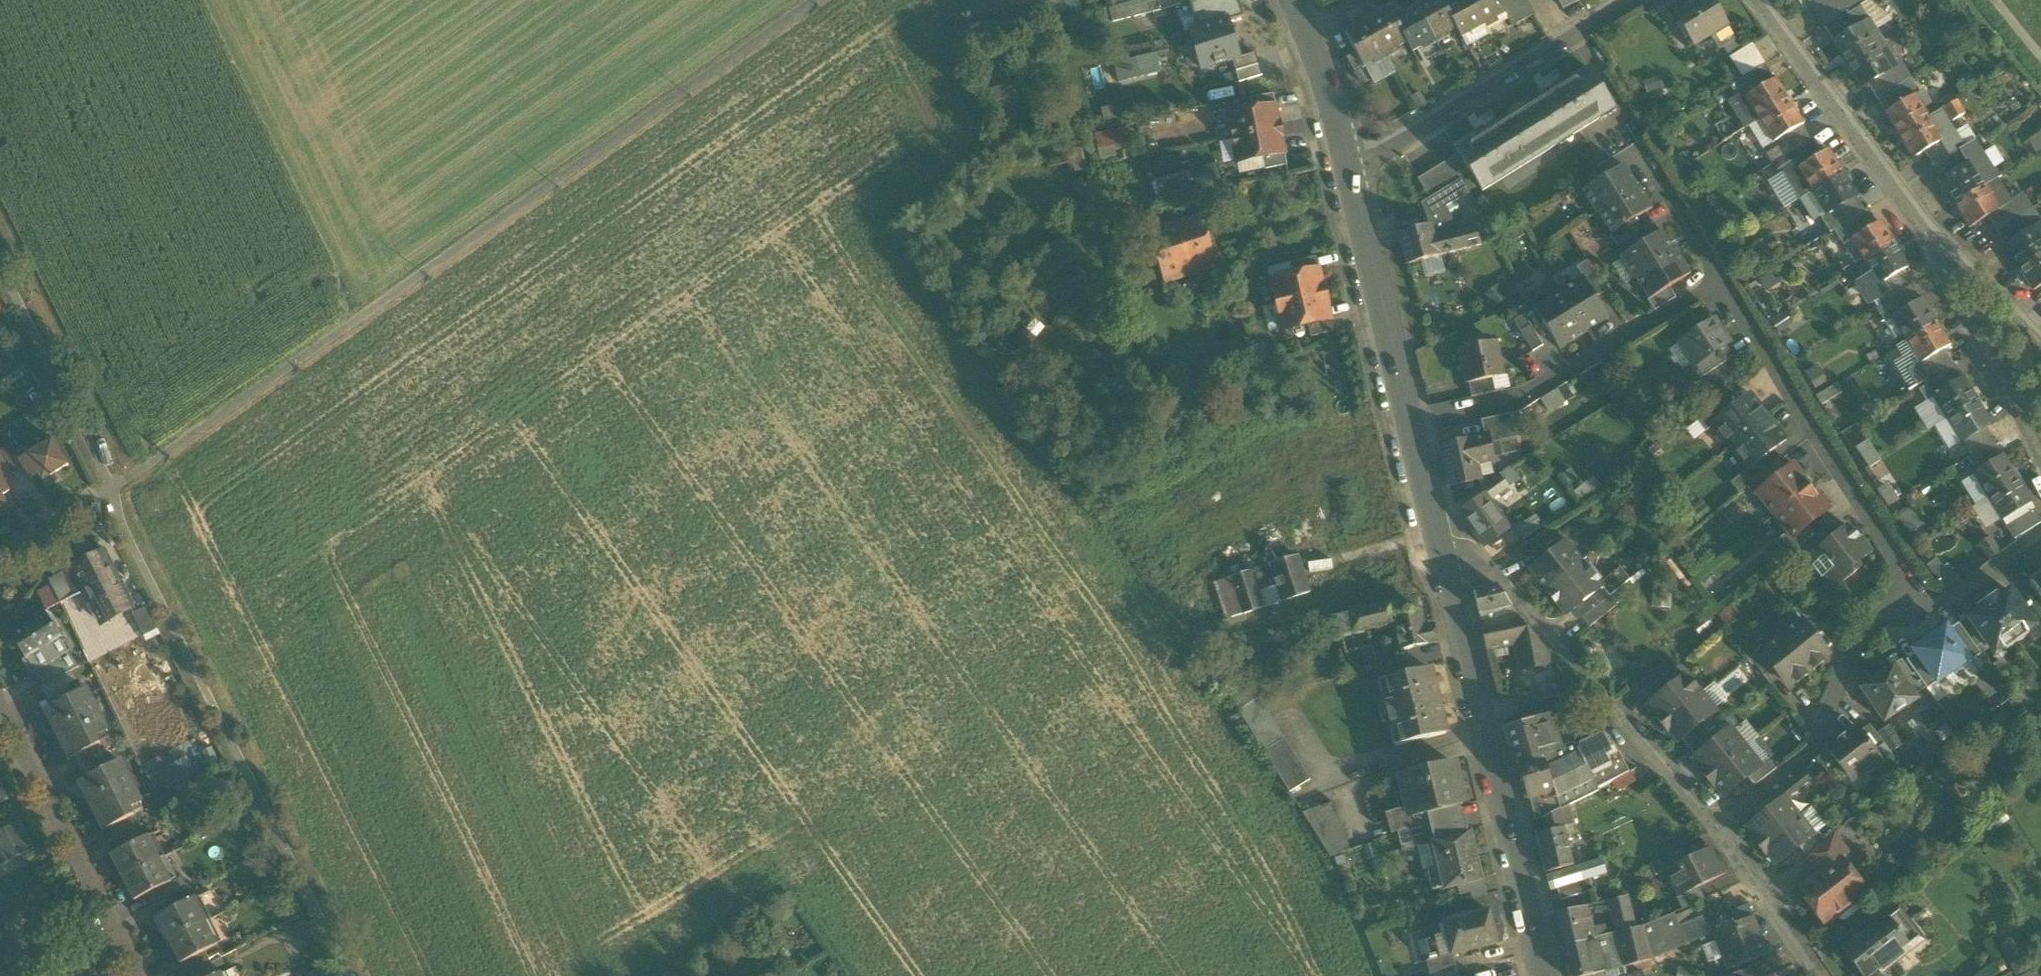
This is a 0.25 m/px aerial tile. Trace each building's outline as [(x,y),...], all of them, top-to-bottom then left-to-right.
[(1068,11),(1060,0),(1049,0),(1047,1),(1059,17),(1068,11)] [(1068,11),(1073,19),(1083,12),(1075,0),(1060,0),(1068,11)] [(1110,10),(1129,4),(1128,0),(1107,0),(1106,0),(1110,10)] [(1161,7),(1159,0),(1142,0),(1129,4),(1110,10),(1114,23),(1157,11),(1156,8),(1161,7)] [(1189,2),(1194,16),(1198,29),(1228,19),(1228,21),(1244,17),(1239,0),(1196,0),(1189,2)] [(1457,29),(1445,6),(1441,0),(1433,0),(1418,9),(1435,41),(1457,29)] [(1484,26),(1470,0),(1456,0),(1445,6),(1457,29),(1462,38),(1484,26)] [(1484,26),(1505,14),(1506,13),(1500,3),(1499,0),(1470,0),(1484,26)] [(1526,0),(1506,0),(1500,3),(1506,13),(1527,2),(1526,0)] [(1563,10),(1581,0),(1558,0),(1563,10)] [(1710,37),(1729,26),(1713,0),(1704,0),(1692,7),(1695,13),(1679,23),(1694,47),(1710,37)] [(1825,29),(1860,7),(1863,5),(1869,1),(1871,0),(1823,0),(1812,7),(1825,29)] [(1893,21),(1869,1),(1863,5),(1860,7),(1869,21),(1876,32),(1893,21)] [(1534,14),(1527,2),(1506,13),(1505,14),(1512,27),(1513,26),(1534,14)] [(1692,7),(1689,3),(1673,13),(1679,23),(1695,13),(1692,7)] [(1825,29),(1834,43),(1861,26),(1869,21),(1860,7),(1825,29)] [(1414,53),(1435,41),(1418,9),(1396,21),(1408,43),(1414,53)] [(1387,55),(1408,43),(1396,21),(1391,11),(1369,23),(1387,55)] [(1184,33),(1190,31),(1198,29),(1194,16),(1181,20),(1184,33)] [(1190,31),(1202,70),(1232,60),(1240,58),(1228,21),(1228,19),(1198,29),(1190,31)] [(1869,21),(1861,26),(1873,44),(1881,40),(1876,32),(1869,21)] [(1365,67),(1387,55),(1369,23),(1345,36),(1355,55),(1363,68),(1365,67)] [(1489,35),(1484,26),(1462,38),(1467,47),(1489,35)] [(1738,40),(1729,26),(1710,37),(1719,52),(1724,49),(1737,41),(1738,40)] [(1875,48),(1873,44),(1861,26),(1834,43),(1847,66),(1875,48)] [(1730,59),(1743,51),(1737,41),(1724,49),(1730,59)] [(1878,53),(1888,46),(1885,42),(1875,48),(1878,53)] [(1129,48),(1130,55),(1155,50),(1153,43),(1129,48)] [(1743,79),(1746,77),(1765,65),(1752,45),(1743,51),(1730,59),(1743,79)] [(1888,46),(1878,53),(1889,72),(1898,86),(1910,79),(1910,78),(1899,60),(1897,61),(1888,46)] [(1868,85),(1889,72),(1878,53),(1875,48),(1847,66),(1862,89),(1868,85)] [(1232,60),(1236,72),(1259,64),(1255,53),(1240,58),(1232,60)] [(1156,54),(1116,62),(1119,79),(1119,80),(1159,72),(1156,54)] [(1347,59),(1354,73),(1363,68),(1355,55),(1347,59)] [(1387,55),(1365,67),(1375,86),(1397,74),(1387,55)] [(1236,72),(1239,83),(1262,76),(1259,64),(1236,72)] [(1774,80),(1765,65),(1746,77),(1755,92),(1774,80)] [(1589,70),(1533,105),(1558,146),(1600,120),(1597,115),(1612,106),(1589,70)] [(1868,85),(1877,99),(1898,86),(1889,72),(1868,85)] [(1749,127),(1761,120),(1746,97),(1755,92),(1746,77),(1743,79),(1730,87),(1737,97),(1729,102),(1746,129),(1749,127)] [(1643,84),(1647,95),(1663,90),(1659,78),(1643,84)] [(1910,79),(1898,86),(1877,99),(1886,114),(1913,96),(1914,98),(1920,94),(1919,92),(1910,79)] [(1774,80),(1755,92),(1746,97),(1761,120),(1788,103),(1774,80)] [(988,92),(993,104),(1008,98),(1003,86),(988,92)] [(1923,89),(1919,92),(1920,94),(1914,98),(1923,111),(1932,105),(1923,89)] [(1410,97),(1418,111),(1428,105),(1420,91),(1410,97)] [(1251,98),(1253,110),(1275,106),(1276,106),(1274,94),(1251,98)] [(1886,114),(1900,136),(1928,119),(1923,111),(1914,98),(1913,96),(1886,114)] [(1945,108),(1954,122),(1966,115),(1958,101),(1945,108)] [(1802,126),(1788,103),(1761,120),(1775,143),(1781,139),(1802,126)] [(1128,105),(1100,110),(1103,123),(1131,118),(1128,105)] [(1483,193),(1558,146),(1533,105),(1468,145),(1470,147),(1460,153),(1471,173),(1483,193)] [(1228,115),(1233,139),(1278,130),(1276,119),(1278,119),(1275,106),(1253,110),(1228,115)] [(1942,110),(1928,119),(1942,141),(1951,156),(1960,151),(1965,147),(1956,133),(1942,110)] [(1942,141),(1928,119),(1900,136),(1914,159),(1924,153),(1942,141)] [(1749,127),(1763,150),(1775,143),(1761,120),(1749,127)] [(1968,125),(1956,133),(1965,147),(1976,141),(1977,140),(1968,125)] [(1781,139),(1784,144),(1767,155),(1773,164),(1790,153),(1790,154),(1794,160),(1799,168),(1820,155),(1811,141),(1802,126),(1781,139)] [(1094,134),(1097,150),(1132,142),(1129,127),(1094,134)] [(1280,141),(1278,130),(1233,139),(1237,163),(1262,158),(1284,154),(1284,153),(1282,141),(1280,141)] [(2040,152),(2040,136),(2030,143),(2037,155),(2040,152)] [(1924,153),(1933,167),(1951,156),(1942,141),(1924,153)] [(1960,151),(1969,165),(1985,156),(1984,155),(1976,141),(1965,147),(1960,151)] [(1133,148),(1132,142),(1097,150),(1100,161),(1116,157),(1115,152),(1133,148)] [(1082,146),(1071,147),(1075,172),(1085,170),(1082,146)] [(1984,155),(1985,156),(1993,169),(2001,164),(1993,150),(1984,155)] [(1049,168),(1072,163),(1070,151),(1046,156),(1049,168)] [(1800,200),(1813,191),(1840,174),(1826,151),(1820,155),(1799,168),(1794,160),(1780,169),(1784,174),(1800,200)] [(1960,151),(1951,156),(1933,167),(1942,181),(1942,182),(1969,165),(1960,151)] [(1262,158),(1264,170),(1287,166),(1285,153),(1284,153),(1284,154),(1262,158)] [(1460,153),(1449,160),(1461,180),(1471,173),(1460,153)] [(1670,161),(1677,172),(1690,164),(1683,153),(1670,161)] [(1173,175),(1169,154),(1151,158),(1155,180),(1173,175)] [(1999,179),(1993,169),(1985,156),(1969,165),(1983,188),(1996,180),(1999,179)] [(1239,175),(1264,170),(1262,158),(1237,163),(1239,175)] [(1451,186),(1461,180),(1449,160),(1439,166),(1451,186)] [(1955,205),(1983,188),(1969,165),(1942,182),(1942,181),(1941,182),(1955,205)] [(1441,192),(1451,186),(1439,166),(1429,173),(1441,192)] [(1598,213),(1612,234),(1631,222),(1652,209),(1645,197),(1643,198),(1638,189),(1639,188),(1638,186),(1636,187),(1623,166),(1582,191),(1597,214),(1598,213)] [(1190,177),(1195,193),(1197,202),(1220,195),(1213,171),(1190,177)] [(1430,199),(1441,192),(1429,173),(1418,179),(1430,199)] [(1154,185),(1160,203),(1195,193),(1190,177),(1189,174),(1154,185)] [(1797,201),(1800,200),(1784,174),(1766,184),(1783,210),(1797,201)] [(1855,197),(1840,174),(1813,191),(1826,212),(1827,213),(1855,197)] [(1441,192),(1430,199),(1422,204),(1427,220),(1444,210),(1470,194),(1461,180),(1451,186),(1441,192)] [(2009,202),(1996,180),(1983,188),(1955,205),(1969,227),(1986,217),(2003,206),(2009,202)] [(1826,212),(1813,191),(1800,200),(1797,201),(1812,224),(1821,218),(1820,217),(1826,212)] [(2023,194),(2009,202),(2003,206),(2013,221),(2033,209),(2023,194)] [(1830,233),(1834,230),(1864,212),(1855,197),(1827,213),(1826,212),(1820,217),(1821,218),(1830,233)] [(1986,217),(1995,232),(2013,221),(2003,206),(1986,217)] [(1868,209),(1864,212),(1834,230),(1843,246),(1852,240),(1852,239),(1877,224),(1868,209)] [(2033,209),(2013,221),(1995,232),(2004,246),(2005,245),(2023,234),(2017,224),(2035,212),(2033,209)] [(1427,220),(1429,227),(1431,226),(1435,242),(1457,232),(1444,210),(1427,220)] [(2023,234),(2033,228),(2040,241),(2040,221),(2035,212),(2017,224),(2023,234)] [(1151,232),(1166,281),(1218,265),(1202,216),(1151,232)] [(1610,235),(1616,245),(1634,235),(1637,232),(1631,222),(1612,234),(1610,235)] [(1634,235),(1640,245),(1660,232),(1654,222),(1637,232),(1634,235)] [(1852,240),(1866,262),(1893,245),(1879,222),(1877,224),(1852,239),(1852,240)] [(1457,232),(1435,242),(1439,257),(1482,245),(1474,225),(1457,232)] [(1424,261),(1439,257),(1435,242),(1431,226),(1429,227),(1401,234),(1410,265),(1424,261)] [(2040,255),(2040,241),(2033,228),(2023,234),(2005,245),(2020,268),(2040,255)] [(1634,279),(1636,278),(1673,254),(1667,245),(1669,244),(1661,232),(1660,232),(1640,245),(1620,257),(1623,261),(1634,279)] [(1742,254),(1750,267),(1764,258),(1755,245),(1742,254)] [(1907,268),(1893,245),(1866,262),(1872,272),(1880,285),(1882,284),(1902,271),(1907,268)] [(1681,263),(1683,262),(1676,252),(1674,253),(1681,263)] [(1674,253),(1673,254),(1636,278),(1650,300),(1669,288),(1690,275),(1683,262),(1681,263),(1674,253)] [(2020,268),(2034,292),(2040,287),(2040,255),(2020,268)] [(1292,263),(1295,275),(1319,270),(1316,257),(1292,263)] [(1443,272),(1439,257),(1424,261),(1428,276),(1443,272)] [(1583,278),(1596,298),(1606,292),(1587,261),(1577,267),(1583,278)] [(1624,285),(1634,279),(1623,261),(1612,267),(1624,285)] [(1272,281),(1278,304),(1323,293),(1321,283),(1322,283),(1319,270),(1295,275),(1272,281)] [(1775,270),(1759,280),(1766,292),(1782,282),(1775,270)] [(1888,294),(1891,299),(1911,286),(1902,271),(1882,284),(1888,294)] [(1880,285),(1872,272),(1855,283),(1868,305),(1874,302),(1888,294),(1882,284),(1880,285)] [(1561,291),(1562,293),(1586,332),(1608,318),(1596,298),(1583,278),(1561,291)] [(1509,297),(1499,284),(1484,295),(1493,308),(1509,297)] [(1885,324),(1893,319),(1893,318),(1921,301),(1911,286),(1891,299),(1877,307),(1875,308),(1885,324)] [(1649,301),(1655,311),(1675,298),(1669,288),(1650,300),(1649,301)] [(1327,307),(1323,293),(1278,304),(1284,330),(1284,331),(1308,325),(1331,320),(1328,306),(1327,307)] [(1587,334),(1586,332),(1562,293),(1535,309),(1560,350),(1587,334)] [(1877,307),(1891,299),(1888,294),(1874,302),(1877,307)] [(1903,335),(1907,341),(1935,323),(1921,301),(1893,318),(1893,319),(1903,335)] [(1269,333),(1284,330),(1278,304),(1263,308),(1269,333)] [(1785,312),(1770,322),(1778,333),(1793,324),(1785,312)] [(1533,352),(1543,346),(1524,315),(1514,322),(1533,352)] [(1895,340),(1903,335),(1893,319),(1885,324),(1895,340)] [(1308,325),(1311,338),(1334,332),(1331,320),(1308,325)] [(1680,343),(1696,366),(1726,346),(1729,344),(1714,321),(1680,343)] [(0,324),(0,342),(10,335),(1,323),(0,324)] [(1949,346),(1935,323),(1907,341),(1913,351),(1901,358),(1892,363),(1909,391),(1916,387),(1926,381),(1935,376),(1925,361),(1943,350),(1949,346)] [(1039,341),(1026,327),(1016,337),(1029,350),(1039,341)] [(1895,348),(1901,358),(1913,351),(1907,341),(1895,348)] [(1469,384),(1493,379),(1501,377),(1494,342),(1461,349),(1469,384)] [(1696,366),(1680,343),(1667,351),(1683,374),(1696,366)] [(1264,368),(1282,355),(1274,344),(1256,357),(1264,368)] [(1696,366),(1703,378),(1728,361),(1733,358),(1726,346),(1696,366)] [(1925,361),(1935,376),(1954,364),(1943,350),(1925,361)] [(1695,383),(1702,393),(1734,371),(1728,361),(1703,378),(1695,383)] [(1963,377),(1954,364),(1935,376),(1926,381),(1934,395),(1963,377)] [(1816,366),(1803,374),(1814,391),(1827,383),(1816,366)] [(1507,376),(1501,377),(1493,379),(1496,393),(1504,391),(1504,390),(1510,388),(1507,376)] [(1936,398),(1949,419),(1981,399),(1974,387),(1970,390),(1963,377),(1934,395),(1935,397),(1936,398)] [(1469,384),(1472,398),(1496,393),(1493,379),(1469,384)] [(1576,396),(1568,383),(1558,389),(1566,403),(1576,396)] [(1836,385),(1817,396),(1823,406),(1842,395),(1836,385)] [(1548,413),(1566,403),(1558,389),(1540,400),(1548,413)] [(1713,426),(1731,448),(1768,418),(1750,395),(1731,410),(1713,425),(1713,426)] [(1949,419),(1936,398),(1935,397),(1914,410),(1927,432),(1935,428),(1949,419)] [(1987,408),(1981,399),(1949,419),(1963,441),(1985,427),(1990,425),(1982,412),(1987,408)] [(1697,422),(1705,432),(1713,426),(1713,425),(1731,410),(1724,401),(1697,422)] [(1490,436),(1491,443),(1516,437),(1511,414),(1489,419),(1481,421),(1485,437),(1490,436)] [(1787,441),(1768,418),(1731,448),(1748,470),(1749,470),(1760,461),(1787,441)] [(1949,419),(1935,428),(1948,450),(1963,441),(1949,419)] [(1693,442),(1705,432),(1697,422),(1685,432),(1693,442)] [(1680,435),(1673,426),(1659,438),(1666,447),(1680,435)] [(1963,441),(1973,456),(1995,443),(1985,427),(1963,441)] [(1485,437),(1471,440),(1477,464),(1491,461),(1495,460),(1491,443),(1490,436),(1485,437)] [(39,474),(43,481),(57,473),(69,466),(53,440),(20,460),(20,461),(24,468),(28,475),(36,470),(39,474)] [(1480,478),(1477,464),(1471,440),(1442,447),(1451,487),(1480,480),(1480,478)] [(1856,448),(1869,468),(1881,460),(1868,440),(1856,448)] [(2004,458),(1995,443),(1973,456),(1982,472),(2004,458)] [(11,445),(0,452),(14,474),(24,468),(20,461),(20,460),(11,445)] [(14,474),(0,452),(0,453),(0,474),(4,481),(14,474)] [(1977,475),(1991,497),(2018,480),(2004,458),(1982,472),(1977,475)] [(1494,475),(1491,461),(1477,464),(1480,478),(1494,475)] [(1731,483),(1739,493),(1768,471),(1760,461),(1749,470),(1748,470),(1731,483)] [(1747,488),(1755,497),(1758,494),(1783,474),(1776,464),(1747,488)] [(1758,494),(1775,516),(1810,488),(1803,479),(1804,478),(1794,465),(1783,474),(1758,494)] [(1501,475),(1510,487),(1520,480),(1512,468),(1501,475)] [(36,470),(28,475),(31,479),(39,474),(36,470)] [(43,481),(47,488),(61,480),(57,473),(43,481)] [(7,503),(3,496),(0,492),(8,488),(4,481),(0,474),(0,508),(7,503)] [(1485,493),(1491,501),(1510,487),(1501,475),(1482,489),(1485,493)] [(1991,497),(1977,475),(1961,484),(1975,506),(1991,497)] [(1574,492),(1581,502),(1601,486),(1593,476),(1574,492)] [(2031,503),(2018,480),(1991,497),(2004,519),(2030,503),(2031,503)] [(1877,489),(1890,507),(1900,501),(1887,482),(1877,489)] [(8,488),(0,492),(3,496),(11,492),(8,488)] [(1817,498),(1810,488),(1775,516),(1788,532),(1793,538),(1808,526),(1829,509),(1818,496),(1817,498)] [(1461,513),(1484,547),(1509,528),(1491,501),(1485,493),(1484,495),(1461,513)] [(2004,519),(1991,497),(1975,506),(1971,508),(1985,531),(2002,520),(2004,519)] [(1703,499),(1688,510),(1698,523),(1712,512),(1703,499)] [(12,510),(7,503),(0,508),(0,522),(3,527),(17,518),(12,510)] [(2006,526),(2034,508),(2030,503),(2004,519),(2002,520),(2006,526)] [(1897,518),(1908,536),(1926,524),(1914,507),(1897,518)] [(2014,540),(2040,523),(2040,520),(2034,508),(2006,526),(2014,540)] [(1515,522),(1524,537),(1543,525),(1534,510),(1515,522)] [(1833,522),(1815,536),(1804,545),(1811,554),(1840,531),(1833,522)] [(1390,524),(1338,536),(1344,560),(1335,562),(1342,592),(1363,587),(1364,593),(1400,585),(1393,552),(1396,551),(1390,524)] [(1787,558),(1804,545),(1815,536),(1808,526),(1793,538),(1788,532),(1775,543),(1787,558)] [(1832,570),(1843,583),(1860,570),(1857,565),(1872,553),(1864,544),(1862,545),(1858,540),(1860,539),(1853,530),(1851,532),(1847,526),(1840,531),(1811,554),(1810,555),(1816,563),(1813,566),(1822,578),(1829,573),(1832,570)] [(1240,536),(1243,550),(1276,542),(1273,528),(1240,536)] [(1517,550),(1527,563),(1532,559),(1547,546),(1552,542),(1545,533),(1517,550)] [(1978,545),(1989,561),(2001,552),(1991,536),(1978,545)] [(1545,591),(1566,617),(1602,587),(1603,586),(1601,583),(1583,561),(1567,541),(1552,553),(1547,546),(1532,559),(1537,565),(1529,571),(1545,591)] [(1243,550),(1247,564),(1280,555),(1276,542),(1243,550)] [(87,590),(103,623),(132,609),(104,553),(76,568),(87,590)] [(1237,566),(1245,594),(1293,582),(1291,573),(1284,574),(1280,555),(1247,564),(1237,566)] [(1927,565),(1944,590),(1959,580),(1948,563),(1943,567),(1938,558),(1927,565)] [(1670,559),(1666,563),(1687,590),(1692,587),(1670,559)] [(61,603),(69,598),(74,596),(87,590),(76,568),(63,574),(49,581),(52,586),(61,603)] [(1602,587),(1610,596),(1630,580),(1620,568),(1601,583),(1603,586),(1602,587)] [(2040,594),(2040,576),(2032,582),(2040,594)] [(1654,599),(1669,601),(1671,582),(1655,581),(1654,599)] [(1251,623),(1261,620),(1295,612),(1290,595),(1296,593),(1293,582),(1245,594),(1251,623)] [(61,604),(61,603),(52,586),(38,593),(47,611),(61,604)] [(1479,615),(1481,625),(1519,617),(1511,608),(1497,587),(1474,592),(1478,608),(1479,615)] [(1996,593),(1986,600),(2017,643),(2028,635),(2026,632),(2034,626),(2010,592),(2000,599),(1996,593)] [(1582,619),(1589,628),(1617,606),(1610,596),(1582,619)] [(1653,607),(1668,609),(1669,601),(1654,599),(1653,607)] [(2006,651),(2017,643),(1986,600),(1976,607),(1980,613),(1972,619),(1971,620),(1979,632),(1977,633),(1984,643),(1986,641),(1991,648),(1995,654),(2003,648),(2006,651)] [(1802,621),(1814,636),(1823,629),(1802,603),(1793,610),(1801,621),(1802,621)] [(1732,604),(1717,615),(1728,629),(1742,617),(1732,604)] [(1348,615),(1349,622),(1352,633),(1367,630),(1394,624),(1392,616),(1394,615),(1392,605),(1348,615)] [(147,607),(133,614),(144,637),(158,630),(147,607)] [(1420,610),(1394,615),(1392,616),(1394,624),(1400,651),(1435,643),(1431,627),(1425,629),(1420,610)] [(12,634),(28,659),(62,637),(45,612),(12,634)] [(1298,626),(1295,612),(1261,620),(1265,634),(1298,626)] [(1345,676),(1355,673),(1350,648),(1346,634),(1340,636),(1337,624),(1349,622),(1348,615),(1332,618),(1345,676)] [(1700,635),(1714,625),(1707,616),(1694,627),(1700,635)] [(1969,616),(1958,624),(1981,655),(1991,648),(1986,641),(1984,643),(1977,633),(1979,632),(1971,620),(1972,619),(1969,616)] [(1555,664),(1519,617),(1481,625),(1488,651),(1515,645),(1520,671),(1555,664)] [(1801,621),(1781,637),(1810,673),(1823,663),(1822,661),(1825,658),(1825,651),(1814,636),(1802,621),(1801,621)] [(1354,642),(1352,633),(1349,622),(1337,624),(1340,636),(1346,634),(1350,648),(1358,646),(1357,642),(1354,642)] [(1970,663),(1981,655),(1958,624),(1949,630),(1969,660),(1970,663)] [(1916,653),(1937,683),(1950,674),(1949,672),(1955,668),(1956,669),(1969,660),(1949,630),(1946,627),(1933,636),(1935,639),(1928,644),(1927,641),(1914,650),(1916,653)] [(1376,668),(1367,630),(1352,633),(1354,642),(1357,642),(1358,646),(1350,648),(1355,673),(1376,668)] [(70,649),(62,637),(28,659),(27,660),(44,685),(68,670),(79,663),(70,649)] [(1797,684),(1810,673),(1781,637),(1761,653),(1774,669),(1785,683),(1792,684),(1795,682),(1797,684)] [(1749,658),(1765,677),(1774,669),(1761,653),(1759,650),(1749,658)] [(1906,660),(1927,690),(1937,683),(1916,653),(1906,660)] [(1902,661),(1894,666),(1905,681),(1912,676),(1902,661)] [(1634,687),(1641,696),(1669,673),(1662,664),(1634,687)] [(1918,700),(1905,681),(1894,666),(1862,688),(1884,722),(1918,700)] [(1395,745),(1395,747),(1445,735),(1430,670),(1379,682),(1379,684),(1386,682),(1390,697),(1383,698),(1391,731),(1398,729),(1402,743),(1395,745)] [(1553,684),(1557,695),(1578,688),(1565,673),(1553,684)] [(1657,715),(1664,723),(1701,694),(1698,689),(1691,680),(1690,680),(1687,675),(1671,687),(1652,703),(1649,705),(1657,715)] [(40,688),(50,707),(72,697),(62,677),(40,688)] [(1645,693),(1652,703),(1671,687),(1664,678),(1645,693)] [(1379,684),(1383,698),(1390,697),(1386,682),(1379,684)] [(1701,694),(1714,710),(1728,699),(1715,683),(1701,694)] [(1525,695),(1528,704),(1538,701),(1557,695),(1553,684),(1534,691),(1525,695)] [(1229,696),(1238,711),(1254,701),(1244,686),(1229,696)] [(49,708),(74,756),(76,756),(96,745),(101,743),(98,736),(109,731),(87,689),(72,697),(50,707),(49,708)] [(1714,710),(1701,694),(1664,723),(1671,732),(1670,732),(1678,742),(1682,739),(1701,724),(1716,712),(1714,710)] [(1310,780),(1285,741),(1259,698),(1254,701),(1238,711),(1265,753),(1290,793),(1310,780)] [(1561,749),(1557,735),(1552,717),(1551,715),(1533,720),(1506,728),(1517,766),(1518,765),(1528,799),(1554,791),(1547,769),(1543,756),(1562,751),(1561,749)] [(1559,715),(1552,717),(1557,735),(1565,733),(1568,728),(1565,718),(1559,715)] [(1733,731),(1740,726),(1731,715),(1718,726),(1722,731),(1713,738),(1716,742),(1732,730),(1733,731)] [(1733,731),(1746,748),(1759,738),(1746,721),(1740,726),(1733,731)] [(1718,726),(1708,733),(1701,724),(1682,739),(1689,748),(1696,758),(1716,742),(1713,738),(1722,731),(1718,726)] [(1799,743),(1810,734),(1802,724),(1791,732),(1799,743)] [(1860,732),(1875,751),(1884,744),(1876,734),(1870,725),(1860,732)] [(1890,725),(1876,734),(1884,744),(1891,754),(1904,745),(1890,725)] [(1395,745),(1402,743),(1398,729),(1391,731),(1395,745)] [(1829,751),(1851,780),(1863,771),(1868,772),(1882,761),(1858,729),(1848,736),(1846,734),(1836,741),(1838,744),(1829,751)] [(1703,769),(1709,778),(1746,748),(1733,731),(1732,730),(1716,742),(1696,758),(1694,760),(1702,770),(1703,769)] [(1579,754),(1592,777),(1624,761),(1623,759),(1621,761),(1618,754),(1605,733),(1580,746),(1579,749),(1578,751),(1579,754)] [(1760,765),(1768,759),(1773,755),(1759,738),(1746,748),(1760,765)] [(76,756),(82,767),(102,757),(96,745),(76,756)] [(1543,756),(1547,769),(1579,754),(1578,751),(1579,749),(1571,746),(1561,749),(1562,751),(1543,756)] [(1760,765),(1746,748),(1709,778),(1716,786),(1715,786),(1723,796),(1747,777),(1761,766),(1760,765)] [(1592,777),(1579,754),(1547,769),(1554,791),(1560,810),(1571,805),(1599,791),(1598,789),(1592,777)] [(108,768),(102,757),(82,767),(87,778),(108,768)] [(1747,777),(1755,787),(1776,769),(1768,759),(1760,765),(1761,766),(1747,777)] [(198,780),(188,760),(157,774),(167,795),(198,780)] [(84,780),(109,828),(111,827),(131,817),(135,815),(131,809),(142,803),(121,761),(108,768),(87,778),(84,780)] [(1629,772),(1624,761),(1592,777),(1598,789),(1611,782),(1629,772)] [(1403,777),(1410,807),(1412,818),(1427,814),(1457,807),(1451,781),(1457,780),(1453,763),(1413,772),(1414,774),(1403,777)] [(1814,779),(1806,770),(1798,777),(1805,786),(1814,779)] [(1611,782),(1617,792),(1637,782),(1631,772),(1629,772),(1611,782)] [(1785,799),(1787,800),(1805,786),(1798,777),(1780,791),(1785,799)] [(9,799),(0,782),(0,804),(9,799)] [(1755,838),(1762,846),(1799,817),(1787,800),(1785,799),(1747,828),(1755,838)] [(1303,815),(1330,858),(1350,850),(1332,804),(1303,815)] [(1560,810),(1565,827),(1575,824),(1571,805),(1560,810)] [(1429,820),(1427,814),(1412,818),(1410,807),(1386,814),(1392,834),(1398,833),(1429,820)] [(1427,814),(1429,820),(1435,843),(1465,836),(1468,829),(1463,811),(1457,807),(1427,814)] [(1811,808),(1799,817),(1762,846),(1768,854),(1768,855),(1776,865),(1813,835),(1814,835),(1818,832),(1825,826),(1811,808)] [(1545,818),(1549,832),(1565,829),(1565,827),(1560,810),(1545,818)] [(111,827),(122,849),(142,839),(131,817),(111,827)] [(1434,843),(1435,843),(1429,820),(1398,833),(1403,851),(1416,847),(1434,843)] [(20,856),(20,857),(34,849),(20,822),(6,829),(7,830),(0,833),(0,866),(20,856)] [(1574,865),(1565,829),(1549,832),(1537,835),(1546,872),(1574,865)] [(1799,847),(1806,856),(1825,841),(1818,832),(1814,835),(1799,847)] [(1434,843),(1440,868),(1445,888),(1445,890),(1458,887),(1482,881),(1470,834),(1465,836),(1435,843),(1434,843)] [(1806,856),(1819,874),(1840,858),(1841,859),(1849,853),(1835,834),(1825,841),(1806,856)] [(111,854),(123,878),(161,858),(149,835),(142,839),(122,849),(120,850),(111,854)] [(1434,843),(1416,847),(1423,873),(1428,871),(1440,868),(1434,843)] [(1679,897),(1679,898),(1698,888),(1726,874),(1721,864),(1717,865),(1709,849),(1686,860),(1666,871),(1679,897)] [(1650,865),(1656,876),(1666,871),(1686,860),(1681,850),(1650,865)] [(173,882),(161,858),(123,878),(135,901),(149,894),(170,883),(173,882)] [(1825,924),(1836,915),(1855,901),(1861,896),(1847,878),(1850,876),(1850,871),(1841,859),(1840,858),(1819,874),(1812,879),(1810,879),(1799,888),(1799,890),(1811,906),(1810,908),(1820,921),(1822,921),(1825,924)] [(1551,875),(1555,890),(1557,889),(1590,879),(1607,874),(1603,863),(1603,860),(1578,869),(1551,875)] [(1433,891),(1445,888),(1440,868),(1428,871),(1433,891)] [(1551,891),(1555,890),(1551,875),(1547,877),(1551,891)] [(1557,889),(1561,901),(1593,891),(1590,879),(1557,889)] [(1458,887),(1461,902),(1487,895),(1483,880),(1482,881),(1458,887)] [(149,894),(154,905),(175,894),(170,883),(149,894)] [(1704,899),(1698,888),(1679,898),(1679,897),(1676,898),(1682,909),(1704,899)] [(181,906),(175,894),(154,905),(160,917),(181,906)] [(1611,914),(1616,934),(1636,930),(1628,897),(1608,902),(1611,914)] [(158,918),(170,941),(206,922),(195,899),(181,906),(160,917),(158,918)] [(1861,908),(1855,901),(1836,915),(1840,920),(1845,921),(1861,908)] [(1589,907),(1591,919),(1611,914),(1608,902),(1589,907)] [(1730,911),(1736,925),(1752,918),(1746,904),(1730,911)] [(1556,915),(1564,948),(1596,939),(1591,919),(1589,907),(1556,915)] [(1692,909),(1675,916),(1680,927),(1696,920),(1692,909)] [(1898,909),(1887,917),(1912,949),(1923,941),(1898,909)] [(1443,923),(1446,935),(1451,956),(1497,945),(1489,912),(1443,923)] [(1652,924),(1657,936),(1680,927),(1675,916),(1674,914),(1652,924)] [(1912,949),(1887,917),(1843,951),(1862,975),(1868,975),(1877,969),(1880,973),(1912,949)] [(1696,920),(1680,927),(1687,945),(1709,936),(1702,918),(1696,920)] [(1725,959),(1730,970),(1767,955),(1752,918),(1736,925),(1715,933),(1717,940),(1725,959)] [(218,945),(206,922),(170,941),(181,964),(184,963),(206,952),(218,945)] [(1665,954),(1687,945),(1680,927),(1657,936),(1652,924),(1643,927),(1643,928),(1648,948),(1661,944),(1665,954)] [(1651,960),(1648,948),(1643,928),(1636,930),(1616,934),(1624,967),(1651,960)] [(1616,934),(1606,937),(1614,970),(1624,967),(1616,934)] [(1432,960),(1451,956),(1446,935),(1427,940),(1432,960)] [(1605,972),(1614,970),(1606,937),(1596,939),(1605,972)] [(1596,939),(1564,948),(1570,975),(1591,975),(1605,972),(1596,939)] [(1725,959),(1717,940),(1701,947),(1708,965),(1725,959)] [(2008,963),(2020,957),(2012,940),(2000,946),(2008,963)] [(1648,948),(1651,960),(1665,954),(1661,944),(1648,948)] [(184,963),(190,975),(212,964),(212,963),(206,952),(184,963)] [(2015,975),(2022,975),(2037,969),(2028,952),(2020,957),(2008,963),(2015,975)] [(1429,975),(1456,975),(1451,956),(1432,960),(1425,962),(1429,975)] [(212,963),(212,964),(215,970),(226,965),(222,958),(212,963)] [(212,964),(190,975),(191,975),(217,975),(218,975),(215,970),(212,964)] [(1755,966),(1729,975),(1758,975),(1755,966)] [(240,975),(236,967),(220,975),(219,975),(218,975),(217,975),(238,975),(240,975)] [(1678,968),(1676,975),(1692,975),(1693,971),(1678,968)]
